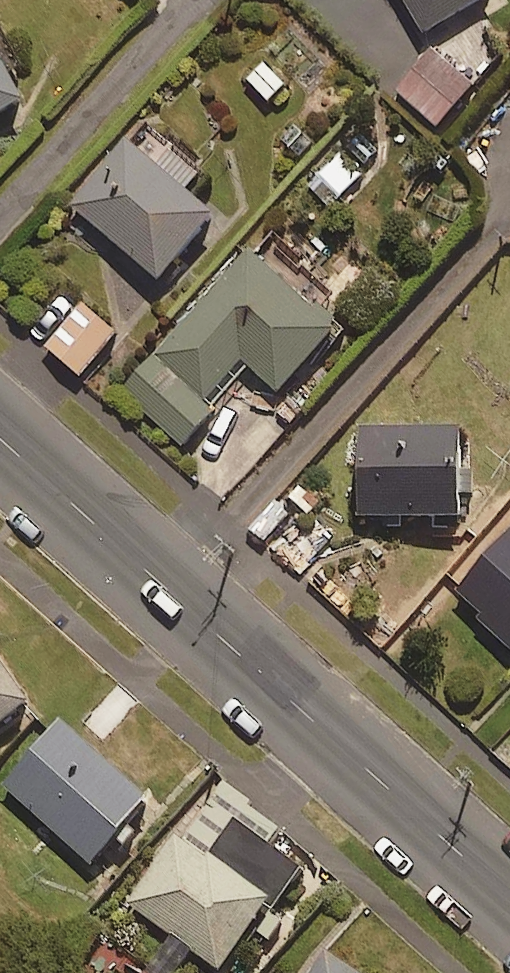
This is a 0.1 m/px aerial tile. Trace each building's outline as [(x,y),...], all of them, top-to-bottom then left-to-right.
[(423,30),(474,0),(406,0),(423,30)] [(471,82),(428,48),(393,91),(436,125),(471,82)] [(0,55),(0,109),(23,95),(0,55)] [(382,151),(358,129),(307,183),(331,205),(382,151)] [(146,152),(126,135),(70,203),(159,277),(214,211),(183,185),(197,168),(159,136),(146,152)] [(335,320),(246,245),(123,392),(181,440),(246,362),(277,389),(335,320)] [(115,333),(80,304),(46,345),(80,374),(115,333)] [(461,427),(361,423),(357,510),(457,514),(461,427)] [(335,534),(313,516),(279,556),(301,575),(335,534)] [(455,589),(509,642),(509,533),(455,589)] [(0,660),(0,717),(27,697),(0,660)] [(147,792),(58,717),(0,785),(89,860),(147,792)] [(281,827),(214,779),(126,902),(217,967),(264,903),(271,908),(302,864),(270,842),(281,827)] [(324,949),(308,972),(360,972),(324,949)]
